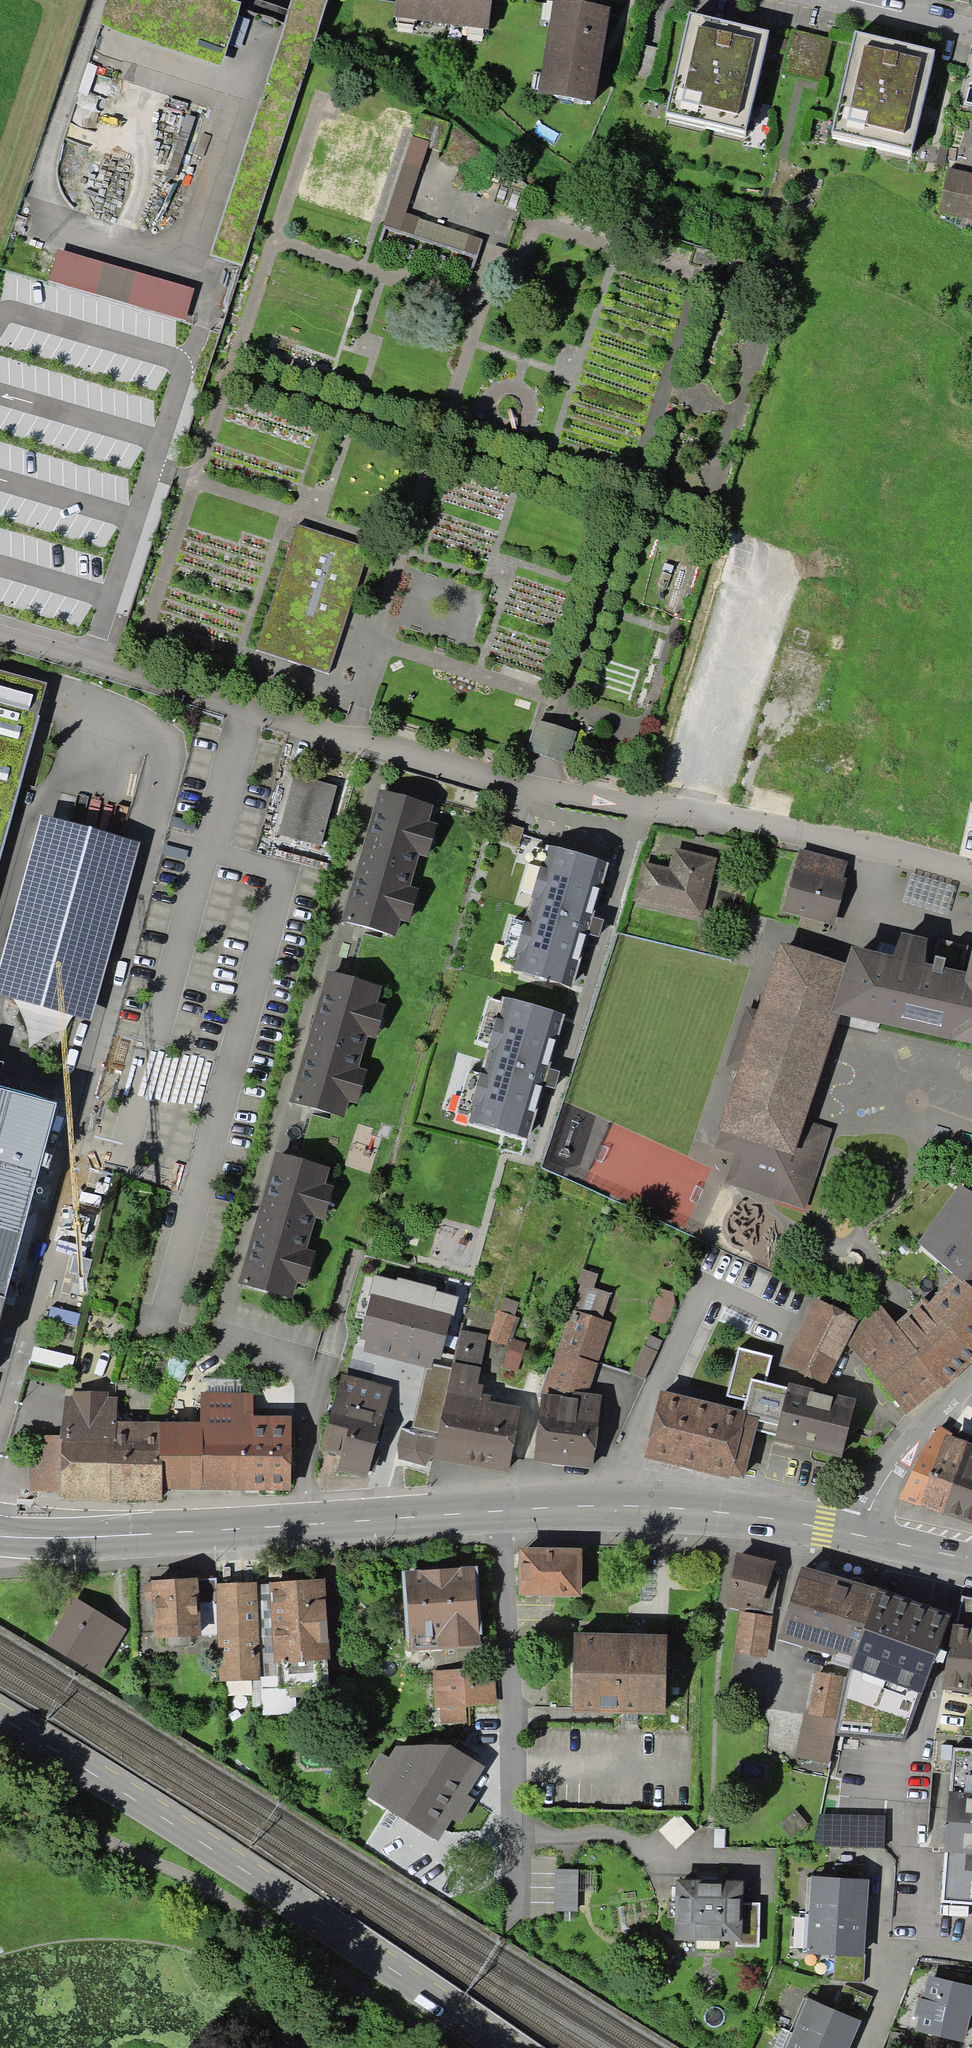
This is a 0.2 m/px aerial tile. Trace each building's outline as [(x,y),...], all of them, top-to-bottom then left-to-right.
[(233,0),(106,0),(99,22),(125,35),(220,66),(241,3),(233,0)] [(394,17),(398,18),(415,20),(468,27),(484,29),(488,30),(492,0),(396,0),(394,17)] [(573,0),(553,0),(538,92),(595,102),(611,6),(573,0)] [(746,131),(770,30),(689,12),(666,113),(746,131)] [(483,35),(484,29),(468,27),(467,33),(483,35)] [(831,38),(791,29),(781,73),(821,82),(831,38)] [(912,151),(936,49),(855,31),(831,132),(912,151)] [(660,49),(642,44),(635,74),(653,78),(660,49)] [(427,146),(441,151),(451,122),(420,112),(412,136),(429,142),(427,146)] [(429,142),(412,136),(382,228),(476,259),(483,239),(420,218),(420,217),(405,212),(427,146),(429,142)] [(947,167),(938,212),(971,219),(971,173),(947,167)] [(184,321),(194,289),(58,250),(48,281),(184,321)] [(366,553),(295,531),(257,652),(328,675),(366,553)] [(0,669),(0,861),(40,715),(38,715),(47,681),(0,669)] [(337,786),(294,774),(278,834),(321,846),(337,786)] [(434,804),(379,788),(342,920),(396,935),(400,920),(409,922),(419,888),(411,886),(419,855),(428,857),(437,823),(429,821),(434,804)] [(42,815),(0,964),(0,995),(91,1020),(141,842),(42,815)] [(608,862),(547,844),(545,850),(533,892),(524,922),(511,966),(510,969),(571,987),(587,934),(592,916),(608,862)] [(520,889),(533,892),(545,850),(533,847),(520,889)] [(642,861),(633,900),(703,917),(717,858),(673,848),(669,867),(642,861)] [(848,861),(800,849),(783,911),(834,925),(846,879),(843,878),(848,861)] [(604,920),(592,916),(587,934),(599,937),(604,920)] [(511,966),(524,922),(512,918),(499,962),(511,966)] [(846,963),(831,1011),(840,1014),(971,1044),(971,951),(967,973),(944,967),(933,964),(925,962),(928,939),(902,932),(892,955),(852,946),(846,963)] [(805,1121),(840,1014),(831,1011),(846,963),(779,942),(758,1011),(738,1071),(719,1130),(721,1131),(715,1148),(734,1154),(725,1183),(806,1209),(832,1129),(805,1121)] [(935,956),(933,964),(944,967),(946,958),(935,956)] [(382,986),(328,970),(290,1102),(344,1118),(349,1101),(358,1104),(367,1070),(359,1067),(368,1036),(377,1039),(386,1005),(378,1002),(382,986)] [(564,1014),(502,997),(501,1002),(489,1044),(480,1074),(468,1117),(467,1121),(527,1139),(543,1086),(548,1068),(564,1014)] [(489,1044),(501,1002),(490,999),(477,1042),(489,1044)] [(738,1071),(758,1011),(746,1007),(726,1068),(738,1071)] [(560,1071),(548,1068),(543,1086),(554,1089),(560,1071)] [(468,1117),(480,1074),(469,1070),(456,1113),(468,1117)] [(57,1103),(0,1088),(0,1313),(57,1103)] [(330,1167),(276,1151),(238,1283),(292,1299),(297,1282),(306,1285),(316,1251),(307,1249),(316,1218),(325,1220),(334,1186),(326,1184),(330,1167)] [(959,1184),(918,1243),(953,1274),(964,1283),(965,1281),(971,1288),(971,1192),(959,1184)] [(581,1285),(573,1309),(602,1319),(610,1292),(593,1287),(598,1274),(582,1269),(577,1283),(581,1285)] [(971,1343),(971,1288),(965,1281),(964,1283),(953,1274),(929,1302),(927,1305),(971,1343)] [(397,1281),(374,1275),(370,1292),(372,1293),(360,1339),(366,1341),(363,1352),(426,1368),(432,1369),(434,1364),(435,1358),(440,1359),(449,1324),(452,1324),(459,1297),(436,1291),(436,1288),(398,1278),(397,1281)] [(674,1292),(658,1288),(650,1319),(666,1323),(674,1292)] [(927,1305),(929,1302),(924,1296),(896,1323),(877,1300),(846,1344),(906,1415),(941,1386),(944,1389),(971,1363),(971,1343),(927,1305)] [(500,1311),(498,1310),(488,1339),(507,1345),(509,1339),(512,1340),(513,1339),(520,1318),(515,1316),(519,1302),(504,1297),(500,1311)] [(859,1319),(815,1297),(782,1362),(826,1384),(846,1344),(859,1319)] [(589,1393),(612,1322),(602,1319),(573,1309),(571,1308),(551,1369),(549,1368),(538,1399),(541,1399),(541,1394),(572,1398),(573,1392),(589,1393)] [(451,1368),(446,1392),(490,1400),(492,1394),(482,1392),(484,1384),(478,1382),(487,1335),(462,1330),(464,1322),(460,1321),(451,1368)] [(662,1341),(648,1334),(631,1372),(645,1379),(662,1341)] [(527,1343),(513,1339),(512,1340),(503,1367),(517,1372),(527,1343)] [(766,1382),(773,1356),(739,1347),(727,1396),(745,1400),(751,1379),(766,1382)] [(451,1368),(434,1364),(432,1369),(426,1368),(413,1427),(438,1433),(446,1392),(451,1368)] [(392,1387),(342,1373),(320,1450),(341,1456),(337,1469),(367,1478),(369,1471),(375,1472),(381,1452),(374,1450),(392,1387)] [(842,1458),(857,1399),(788,1382),(787,1387),(766,1382),(751,1379),(745,1400),(742,1411),(749,1413),(748,1415),(759,1418),(756,1431),(775,1436),(774,1440),(842,1458)] [(742,1411),(661,1390),(643,1458),(730,1479),(731,1475),(744,1478),(756,1431),(759,1418),(748,1415),(749,1413),(742,1411)] [(111,1501),(111,1499),(112,1463),(115,1463),(116,1420),(117,1397),(109,1397),(109,1391),(72,1391),(72,1395),(65,1396),(60,1435),(59,1439),(62,1439),(61,1492),(60,1500),(111,1501)] [(201,1422),(161,1422),(160,1460),(163,1460),(162,1489),(291,1491),(292,1415),(254,1415),(255,1393),(201,1392),(201,1422)] [(521,1406),(490,1400),(446,1392),(438,1433),(438,1437),(434,1454),(433,1459),(508,1473),(521,1406)] [(534,1462),(592,1468),(602,1395),(589,1393),(573,1392),(572,1398),(541,1394),(541,1399),(534,1462)] [(161,1422),(116,1420),(115,1463),(112,1463),(111,1499),(162,1500),(162,1489),(163,1460),(160,1460),(161,1422)] [(945,1433),(952,1436),(953,1434),(939,1426),(926,1444),(912,1470),(899,1499),(919,1507),(945,1433)] [(434,1454),(438,1437),(402,1428),(397,1446),(398,1459),(426,1466),(434,1454)] [(945,1433),(919,1507),(942,1514),(968,1442),(952,1436),(945,1433)] [(31,1435),(30,1491),(61,1492),(62,1439),(59,1439),(60,1435),(31,1435)] [(968,1442),(942,1514),(971,1525),(971,1443),(968,1442)] [(582,1549),(519,1548),(518,1595),(581,1596),(582,1549)] [(776,1562),(736,1552),(727,1607),(745,1611),(746,1608),(772,1614),(780,1578),(774,1569),(776,1562)] [(850,1669),(877,1591),(877,1589),(801,1565),(778,1639),(833,1656),(831,1663),(850,1669)] [(483,1634),(478,1566),(402,1571),(406,1639),(411,1638),(412,1651),(480,1647),(479,1635),(483,1634)] [(151,1580),(154,1638),(218,1636),(217,1583),(216,1577),(151,1580)] [(270,1584),(257,1584),(260,1680),(261,1690),(328,1687),(327,1660),(330,1660),(326,1579),(270,1582),(270,1584)] [(257,1582),(217,1583),(218,1636),(218,1648),(219,1648),(220,1682),(260,1680),(257,1584),(257,1582)] [(877,1591),(850,1669),(846,1677),(835,1735),(905,1742),(950,1617),(877,1591)] [(962,1596),(957,1624),(953,1623),(942,1688),(971,1693),(971,1598),(962,1596)] [(127,1629),(75,1598),(46,1644),(98,1676),(127,1629)] [(773,1616),(740,1611),(734,1652),(767,1657),(773,1616)] [(666,1635),(573,1633),(572,1713),(664,1715),(666,1635)] [(495,1667),(432,1671),(435,1709),(440,1709),(442,1724),(467,1723),(466,1706),(498,1704),(495,1667)] [(846,1677),(816,1671),(808,1710),(804,1709),(795,1757),(829,1764),(835,1735),(846,1677)] [(450,1745),(396,1746),(389,1758),(373,1782),(365,1795),(438,1842),(452,1819),(467,1795),(485,1766),(450,1745)] [(954,1747),(941,1902),(971,1905),(971,1749),(954,1747)] [(373,1782),(389,1758),(381,1753),(366,1777),(373,1782)] [(475,1800),(467,1795),(452,1819),(460,1824),(475,1800)] [(885,1816),(820,1813),(813,1847),(885,1848),(885,1816)] [(578,1870),(555,1869),(554,1911),(577,1911),(578,1870)] [(811,1876),(809,1914),(867,1917),(869,1879),(811,1876)] [(744,1881),(676,1880),(674,1940),(735,1941),(735,1947),(759,1947),(760,1903),(743,1903),(744,1881)] [(865,1957),(867,1917),(809,1914),(807,1954),(835,1955),(865,1957)] [(863,1982),(865,1957),(835,1955),(834,1981),(863,1982)] [(928,1976),(923,1999),(918,1998),(914,2015),(919,2017),(915,2032),(964,2042),(970,2016),(971,2017),(971,1986),(928,1976)] [(872,1997),(845,1984),(834,2009),(861,2021),(872,1997)] [(792,2034),(826,2047),(850,2047),(861,2021),(834,2009),(808,1998),(792,2034)] [(792,2034),(783,2029),(774,2047),(786,2047),(792,2034)] [(792,2034),(786,2047),(826,2047),(792,2034)]
